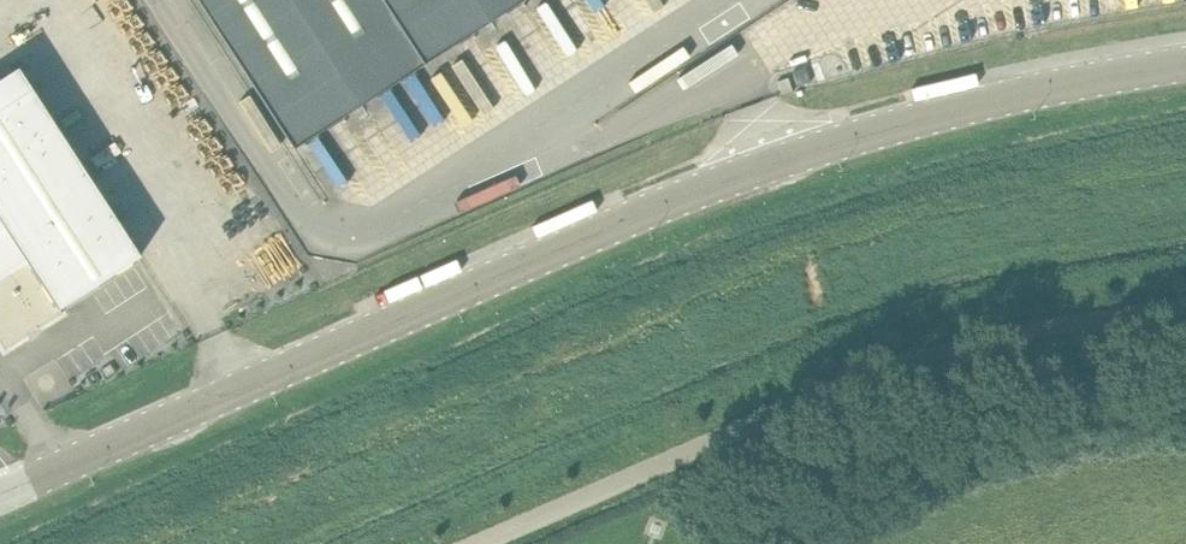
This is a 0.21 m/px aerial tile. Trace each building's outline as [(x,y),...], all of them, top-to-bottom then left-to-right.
[(293,147),(520,0),(198,0),(293,147)] [(805,66),(792,70),(798,86),(810,82),(805,66)] [(62,313),(59,309),(140,256),(18,68),(0,79),(0,343),(4,350),(62,313)] [(106,376),(114,371),(110,363),(101,369),(106,376)]
